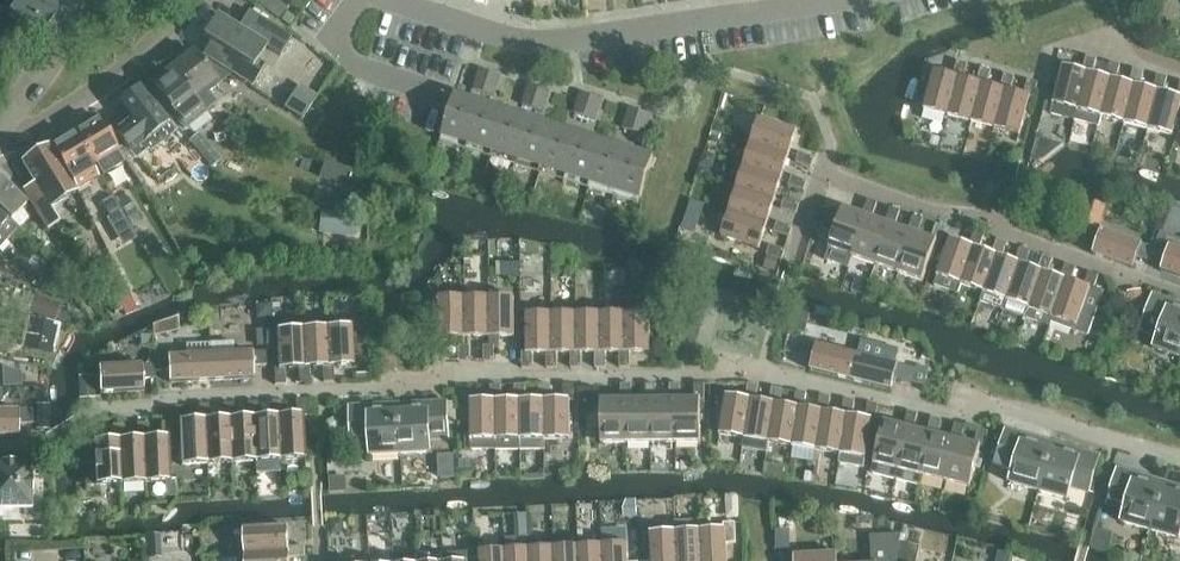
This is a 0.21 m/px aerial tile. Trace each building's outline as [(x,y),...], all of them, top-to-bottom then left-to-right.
[(40,32),(55,12),(39,0),(15,0),(9,8),(17,14),(40,32)] [(280,4),(273,12),(282,18),(288,10),(280,4)] [(210,43),(203,55),(207,58),(233,73),(253,86),(266,65),(258,60),(266,47),(280,56),(292,37),(249,10),(239,27),(217,13),(202,38),(210,43)] [(194,51),(172,68),(206,111),(217,102),(209,92),(220,84),(233,73),(207,58),(203,62),(194,51)] [(1051,114),(1076,120),(1088,73),(1093,74),(1097,59),(1087,57),(1083,71),(1064,66),(1051,114)] [(925,109),(949,116),(959,78),(964,79),(968,64),(958,62),(954,77),(935,71),(925,109)] [(1100,126),(1102,117),(1112,79),(1117,80),(1121,66),(1111,63),(1107,78),(1093,74),(1088,73),(1076,120),(1100,126)] [(320,64),(312,76),(307,84),(319,91),(332,72),(320,64)] [(206,111),(172,68),(151,85),(185,128),(206,111)] [(949,116),(973,122),(983,84),(987,85),(991,71),(982,68),(978,83),(964,79),(959,78),(949,116)] [(481,69),(477,80),(488,83),(491,72),(481,69)] [(1102,117),(1125,123),(1135,85),(1140,86),(1144,72),(1134,69),(1130,84),(1117,80),(1112,79),(1102,117)] [(491,72),(488,83),(498,86),(501,76),(491,72)] [(973,122),(996,128),(1006,90),(1011,92),(1015,77),(1005,74),(1001,89),(987,85),(983,84),(973,122)] [(1125,123),(1149,129),(1159,91),(1164,93),(1167,78),(1158,75),(1154,90),(1140,86),(1135,85),(1125,123)] [(474,90),(484,93),(488,83),(477,80),(474,90)] [(1006,90),(996,128),(1020,135),(1030,97),(1034,98),(1038,83),(1028,81),(1024,95),(1011,92),(1006,90)] [(488,83),(484,93),(495,96),(498,86),(488,83)] [(530,85),(526,95),(537,98),(540,88),(530,85)] [(177,131),(169,121),(142,86),(116,106),(129,122),(116,132),(136,158),(149,148),(151,151),(177,131)] [(1149,129),(1173,136),(1179,110),(1179,86),(1177,96),(1164,93),(1159,91),(1149,129)] [(540,88),(537,98),(547,102),(550,91),(540,88)] [(315,100),(296,89),(285,107),(303,118),(315,100)] [(582,93),(578,103),(589,106),(592,96),(582,93)] [(468,144),(481,103),(456,95),(443,136),(468,144)] [(523,105),(533,109),(537,98),(526,95),(523,105)] [(592,96),(589,106),(599,110),(602,99),(592,96)] [(537,98),(533,109),(544,112),(547,102),(537,98)] [(481,103),(468,144),(493,152),(506,111),(481,103)] [(575,113),(585,117),(589,106),(578,103),(575,113)] [(589,106),(585,117),(596,120),(599,110),(589,106)] [(630,108),(627,118),(638,122),(641,111),(630,108)] [(506,111),(493,152),(517,159),(530,118),(506,111)] [(641,111),(638,122),(648,125),(651,115),(641,111)] [(77,130),(103,174),(124,162),(117,150),(119,149),(100,117),(96,118),(93,118),(88,121),(86,124),(77,130)] [(555,126),(530,118),(517,159),(542,167),(555,126)] [(624,128),(634,132),(638,122),(627,118),(624,128)] [(760,119),(752,143),(789,155),(797,131),(760,119)] [(638,122),(634,132),(645,135),(648,125),(638,122)] [(580,134),(555,126),(542,167),(567,175),(580,134)] [(54,144),(51,146),(70,178),(71,178),(78,190),(92,181),(91,180),(99,175),(74,132),(64,138),(60,138),(56,141),(54,144)] [(189,140),(211,169),(221,161),(199,132),(189,140)] [(604,142),(580,134),(567,175),(591,183),(604,142)] [(604,142),(591,183),(616,190),(629,150),(604,142)] [(752,143),(745,166),(782,178),(789,155),(752,143)] [(70,178),(51,146),(49,144),(20,162),(33,183),(22,190),(46,229),(58,222),(48,206),(76,189),(70,178)] [(655,158),(629,150),(616,190),(642,199),(655,158)] [(800,153),(797,163),(812,168),(815,158),(800,153)] [(320,173),(350,183),(356,167),(326,156),(320,173)] [(745,166),(737,190),(775,201),(782,178),(745,166)] [(155,176),(153,176),(141,184),(154,207),(168,198),(155,176)] [(793,176),(789,186),(805,191),(808,181),(793,176)] [(11,219),(26,234),(35,225),(20,210),(26,204),(0,177),(0,207),(11,219)] [(737,190),(730,213),(767,225),(775,201),(737,190)] [(102,202),(114,225),(126,218),(114,196),(102,202)] [(785,199),(782,209),(797,214),(800,204),(785,199)] [(830,249),(854,257),(868,216),(873,217),(878,203),(868,200),(863,214),(844,207),(830,249)] [(1084,214),(1081,223),(1097,229),(1105,208),(1095,205),(1086,210),(1085,210),(1085,212),(1084,214)] [(854,257),(877,265),(891,224),(896,226),(901,211),(891,208),(886,222),(873,217),(868,216),(854,257)] [(321,232),(352,235),(354,213),(322,211),(321,232)] [(767,225),(730,213),(723,237),(760,249),(767,225)] [(877,265),(900,273),(914,232),(918,234),(924,219),(914,216),(909,230),(896,226),(891,224),(877,265)] [(16,231),(0,217),(0,248),(16,231)] [(778,223),(775,232),(790,237),(793,227),(778,223)] [(914,232),(900,273),(923,282),(937,241),(941,243),(946,227),(937,224),(932,238),(918,234),(914,232)] [(1151,261),(1153,254),(1156,248),(1103,229),(1094,254),(1134,269),(1138,257),(1151,261)] [(959,294),(962,284),(961,284),(974,247),(980,249),(985,235),(975,231),(970,246),(951,239),(935,285),(959,294)] [(1161,232),(1156,248),(1153,254),(1166,259),(1162,271),(1179,278),(1179,239),(1161,232)] [(18,239),(29,249),(34,242),(24,233),(18,239)] [(961,284),(962,284),(985,292),(998,255),(1003,257),(1008,243),(998,239),(993,254),(980,249),(974,247),(961,284)] [(771,246),(768,255),(783,260),(786,250),(771,246)] [(981,302),(1004,310),(1020,263),(1026,265),(1031,251),(1021,247),(1016,262),(1003,257),(998,255),(985,292),(981,302)] [(245,250),(241,256),(242,264),(262,261),(260,248),(245,250)] [(1004,310),(1027,318),(1043,272),(1048,274),(1054,259),(1044,256),(1039,270),(1026,265),(1020,263),(1004,310)] [(17,276),(21,268),(0,257),(0,267),(17,276)] [(131,296),(115,264),(103,270),(119,302),(131,296)] [(1027,318),(1050,326),(1066,280),(1071,282),(1076,267),(1067,264),(1062,278),(1048,274),(1043,272),(1027,318)] [(1066,280),(1050,326),(1052,322),(1088,335),(1104,291),(1095,288),(1099,275),(1090,272),(1085,286),(1071,282),(1066,280)] [(17,307),(19,301),(26,304),(29,294),(2,285),(0,292),(0,301),(17,307)] [(1179,357),(1179,304),(1154,295),(1141,330),(1159,337),(1155,348),(1179,357)] [(465,337),(465,298),(440,298),(440,337),(465,337)] [(489,298),(465,298),(465,337),(490,337),(489,298)] [(515,298),(489,298),(490,337),(515,337),(515,298)] [(361,302),(359,302),(360,316),(361,316),(369,316),(369,301),(361,302)] [(625,313),(601,314),(601,353),(596,353),(596,368),(606,368),(606,353),(620,353),(625,353),(625,313)] [(650,313),(625,313),(625,353),(620,353),(620,368),(630,368),(630,353),(651,352),(650,313)] [(552,353),(552,314),(527,314),(527,352),(523,352),(523,369),(533,369),(533,353),(547,353),(552,353)] [(576,314),(552,314),(552,353),(547,353),(547,369),(558,368),(557,353),(572,353),(577,353),(576,314)] [(601,314),(576,314),(577,353),(572,353),(572,368),(582,368),(582,353),(596,353),(601,353),(601,314)] [(350,326),(326,327),(328,366),(323,367),(324,382),(334,381),(333,366),(353,365),(353,355),(362,354),(361,340),(362,340),(361,320),(350,320),(350,326)] [(326,327),(302,328),(304,368),(299,368),(300,383),(310,383),(309,367),(323,367),(328,366),(326,327)] [(304,368),(302,328),(277,330),(279,368),(275,368),(275,384),(285,384),(285,369),(299,368),(304,368)] [(811,370),(852,381),(858,355),(804,341),(801,355),(814,358),(811,370)] [(858,355),(852,381),(893,391),(896,379),(909,382),(912,368),(895,364),(899,350),(862,341),(859,355),(858,355)] [(234,342),(210,343),(212,381),(254,379),(253,366),(267,365),(266,351),(235,353),(234,342)] [(155,357),(155,364),(156,371),(169,370),(170,383),(212,381),(210,343),(186,344),(187,355),(155,357)] [(494,346),(490,346),(484,346),(484,362),(495,362),(494,346)] [(436,347),(436,362),(446,362),(446,347),(436,347)] [(470,347),(465,347),(460,347),(460,362),(470,362),(470,347)] [(156,378),(156,371),(155,364),(99,367),(101,393),(143,391),(143,379),(156,378)] [(22,371),(3,366),(4,386),(23,385),(22,371)] [(363,372),(355,373),(355,381),(364,381),(370,380),(369,372),(363,372)] [(80,376),(81,398),(96,397),(95,375),(80,376)] [(627,400),(632,400),(632,384),(622,384),(622,400),(602,400),(602,443),(627,443),(627,400)] [(646,400),(632,400),(627,400),(627,443),(652,443),(651,399),(656,399),(656,384),(646,384),(646,400)] [(670,399),(656,399),(651,399),(652,443),(676,443),(676,399),(681,399),(680,384),(670,384),(670,399)] [(695,399),(681,399),(676,399),(676,443),(701,443),(701,400),(705,400),(705,384),(695,384),(695,399)] [(720,435),(745,438),(751,400),(757,401),(759,386),(749,384),(747,399),(727,396),(720,435)] [(497,401),(502,401),(502,385),(492,385),(492,401),(471,401),(472,450),(497,450),(497,401)] [(516,401),(502,401),(497,401),(497,450),(521,450),(520,400),(526,400),(526,385),(516,385),(516,401)] [(540,400),(526,400),(520,400),(521,450),(546,450),(546,439),(545,400),(550,400),(550,385),(540,385),(540,400)] [(564,400),(550,400),(545,400),(546,439),(571,439),(571,401),(575,401),(575,385),(564,385),(564,400)] [(768,452),(770,442),(776,404),(781,405),(783,390),(773,388),(771,403),(757,401),(751,400),(745,438),(743,448),(744,448),(768,452)] [(770,442),(793,446),(799,408),(805,409),(807,394),(797,392),(795,407),(781,405),(776,404),(770,442)] [(793,446),(817,450),(823,412),(829,413),(831,397),(821,396),(818,411),(805,409),(799,408),(793,446)] [(297,415),(283,416),(278,416),(280,460),(305,459),(303,416),(307,416),(307,400),(296,400),(297,415)] [(817,450),(841,454),(847,416),(853,416),(855,401),(845,400),(842,415),(829,413),(823,412),(817,450)] [(273,417),(259,417),(254,418),(256,461),(280,460),(278,416),(283,416),(282,401),(272,401),(273,417)] [(249,418),(234,419),(229,419),(232,463),(256,461),(254,418),(259,417),(258,402),(248,403),(249,418)] [(447,402),(399,404),(402,454),(432,453),(431,441),(449,440),(447,402)] [(224,419),(210,420),(205,420),(207,464),(232,463),(229,419),(234,419),(234,403),(224,404),(224,419)] [(205,420),(210,420),(209,404),(199,405),(200,420),(180,421),(182,465),(207,464),(205,420)] [(402,454),(399,404),(351,407),(353,445),(371,443),(372,456),(402,454)] [(847,416),(841,454),(840,463),(865,468),(872,421),(876,421),(879,405),(869,404),(866,419),(853,416),(847,416)] [(0,410),(0,437),(19,437),(19,424),(32,424),(33,410),(0,410)] [(49,410),(38,410),(38,428),(49,428),(49,410)] [(872,473),(897,479),(909,428),(914,429),(918,414),(908,411),(904,426),(885,421),(872,473)] [(920,485),(922,476),(933,433),(938,435),(942,420),(932,417),(928,432),(914,429),(909,428),(897,479),(920,485)] [(163,438),(149,438),(143,439),(146,483),(171,481),(169,438),(173,438),(172,422),(162,422),(163,438)] [(138,439),(124,440),(119,440),(121,484),(146,483),(143,439),(149,438),(148,423),(138,424),(138,439)] [(922,476),(946,482),(957,439),(961,441),(965,426),(955,423),(952,438),(938,435),(933,433),(922,476)] [(119,440),(124,440),(124,424),(114,425),(114,440),(94,441),(95,464),(85,464),(86,486),(121,484),(119,440)] [(957,439),(946,482),(971,488),(981,446),(985,447),(989,432),(979,429),(975,444),(961,441),(957,439)] [(1011,483),(1039,491),(1053,443),(1007,430),(996,466),(1014,471),(1011,483)] [(1053,443),(1039,491),(1068,499),(1072,488),(1089,493),(1100,456),(1053,443)] [(456,475),(457,453),(442,452),(441,475),(456,475)] [(33,508),(33,461),(0,461),(0,508),(33,508)] [(1122,522),(1151,531),(1165,482),(1118,469),(1108,505),(1126,510),(1122,522)] [(1151,531),(1179,539),(1179,487),(1165,482),(1151,531)] [(677,532),(678,560),(702,560),(701,530),(700,520),(676,522),(677,532)] [(701,530),(702,560),(728,560),(727,544),(737,543),(736,523),(724,524),(725,529),(701,530)] [(245,529),(246,555),(290,552),(291,558),(306,557),(305,547),(290,547),(289,527),(245,529)] [(651,533),(653,560),(678,560),(677,532),(651,533)] [(603,546),(603,560),(629,560),(628,544),(626,544),(625,533),(602,535),(603,546)] [(901,544),(886,544),(887,560),(897,560),(901,544)] [(920,548),(902,544),(901,544),(897,560),(917,560),(920,548)] [(578,547),(579,560),(603,560),(603,546),(578,547)] [(554,548),(555,560),(579,560),(578,547),(554,548)] [(530,549),(530,560),(555,560),(554,548),(530,549)] [(506,550),(506,560),(530,560),(530,549),(506,550)] [(506,550),(480,552),(481,560),(506,560),(506,550)] [(291,558),(290,552),(246,555),(247,558),(241,560),(240,560),(291,560),(291,558)] [(444,554),(444,560),(469,560),(468,553),(444,554)]
